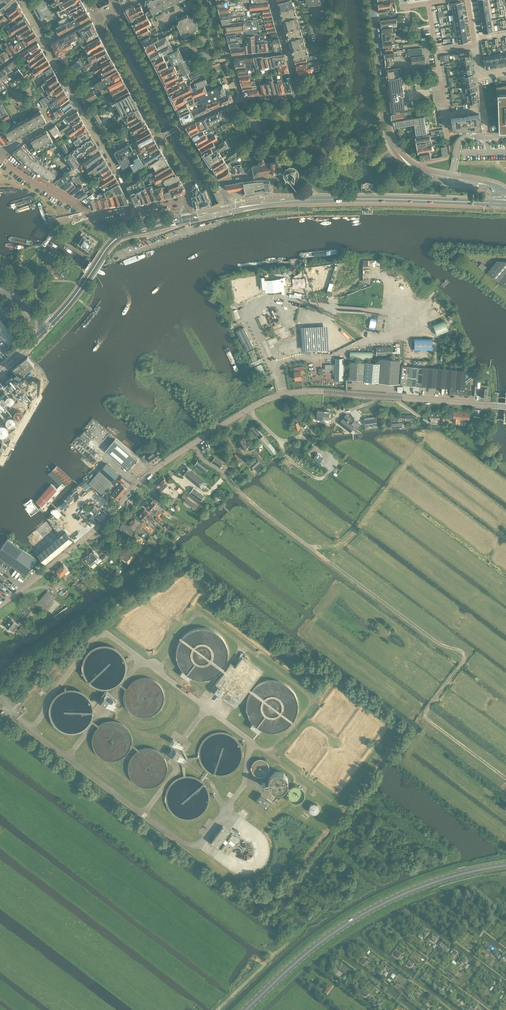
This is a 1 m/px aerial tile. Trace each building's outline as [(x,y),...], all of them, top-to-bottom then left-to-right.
[(14,5),(18,2),(17,0),(11,0),(5,5),(0,9),(0,17),(2,15),(2,16),(4,15),(3,14),(14,5)] [(11,0),(1,0),(0,1),(0,9),(5,5),(11,0)] [(39,17),(40,20),(42,18),(51,13),(44,0),(39,0),(32,4),(33,7),(35,10),(34,10),(35,12),(36,14),(38,18),(39,17)] [(62,8),(63,8),(78,0),(55,0),(52,2),(54,6),(58,4),(60,3),(62,8)] [(66,16),(85,7),(81,0),(78,0),(63,8),(62,8),(60,10),(59,9),(57,10),(62,19),(66,16)] [(148,4),(152,12),(154,11),(154,12),(181,0),(147,0),(146,0),(148,4)] [(280,10),(293,6),(292,0),(284,0),(277,2),(280,10)] [(378,3),(378,7),(378,8),(383,8),(383,7),(384,7),(387,7),(387,10),(388,9),(391,9),(392,12),(396,11),(395,4),(394,0),(389,0),(390,2),(382,3),(378,3)] [(24,12),(22,9),(18,2),(14,5),(14,6),(6,12),(9,15),(6,18),(7,19),(8,19),(11,18),(13,20),(15,18),(24,12)] [(246,5),(247,10),(250,10),(270,8),(268,2),(253,4),(250,4),(249,4),(246,5)] [(125,10),(130,20),(146,13),(145,13),(144,13),(141,6),(139,6),(138,4),(125,10)] [(293,56),(294,60),(299,58),(306,57),(309,56),(308,55),(309,55),(307,52),(295,10),(294,6),(293,6),(280,10),(279,10),(281,14),(293,56)] [(85,7),(66,16),(69,21),(71,20),(87,12),(85,7)] [(130,20),(134,26),(148,19),(147,15),(151,14),(150,12),(149,11),(145,13),(146,13),(130,20)] [(18,23),(27,18),(24,12),(15,18),(18,23)] [(71,20),(74,25),(81,22),(86,19),(87,20),(89,19),(88,18),(90,17),(87,12),(71,20)] [(196,27),(198,26),(194,17),(192,18),(188,16),(187,14),(178,18),(179,20),(177,24),(175,25),(177,30),(180,35),(182,34),(186,35),(187,37),(196,33),(195,31),(196,27)] [(58,21),(59,25),(61,24),(62,25),(63,24),(63,26),(65,25),(65,23),(66,23),(69,28),(74,25),(71,20),(69,21),(66,16),(62,19),(58,21)] [(11,35),(15,32),(30,24),(27,18),(18,23),(7,29),(9,33),(10,34),(11,35)] [(381,27),(392,25),(392,26),(397,26),(396,23),(399,22),(398,18),(380,21),(381,25),(380,25),(381,27)] [(134,26),(137,31),(147,26),(147,28),(154,25),(152,21),(150,22),(149,19),(148,19),(134,26)] [(223,23),(225,32),(240,31),(244,30),(246,30),(246,34),(260,32),(259,30),(259,26),(259,25),(258,21),(258,20),(248,21),(245,21),(223,23)] [(81,43),(82,42),(98,33),(92,22),(79,29),(75,31),(78,36),(77,37),(80,43),(81,42),(81,43)] [(61,24),(59,25),(60,26),(56,28),(59,33),(69,28),(66,23),(65,23),(65,25),(63,26),(63,24),(62,25),(61,24)] [(12,40),(18,36),(32,27),(30,24),(15,32),(17,34),(10,38),(12,40)] [(137,31),(139,36),(146,32),(147,33),(148,33),(150,32),(150,31),(150,30),(149,31),(147,28),(147,26),(137,31)] [(15,42),(14,43),(15,44),(17,42),(18,43),(20,41),(24,39),(35,32),(32,27),(18,36),(19,38),(15,41),(15,42)] [(141,40),(143,43),(157,35),(159,34),(156,30),(152,32),(153,34),(149,35),(141,40)] [(78,36),(75,31),(51,43),(57,55),(58,56),(58,55),(64,52),(74,46),(80,43),(77,37),(78,36)] [(139,36),(141,40),(149,35),(149,34),(151,33),(151,32),(150,31),(150,32),(148,33),(147,33),(146,32),(139,36)] [(38,37),(35,32),(24,39),(27,44),(38,37)] [(381,33),(382,42),(394,41),(395,41),(394,37),(392,37),(392,35),(391,35),(391,32),(381,33)] [(84,46),(85,46),(100,37),(98,33),(82,42),(84,46)] [(170,42),(169,41),(173,38),(171,33),(159,39),(145,47),(149,53),(170,42)] [(143,43),(145,47),(159,39),(157,35),(143,43)] [(254,35),(247,36),(248,45),(248,53),(256,52),(255,44),(254,35)] [(92,50),(103,44),(100,37),(85,46),(89,52),(92,50)] [(11,41),(7,43),(9,46),(14,53),(18,50),(13,43),(11,41)] [(7,46),(4,48),(9,57),(14,53),(9,46),(7,43),(6,42),(4,43),(4,44),(5,45),(7,46)] [(14,43),(13,43),(18,50),(22,48),(21,48),(18,43),(17,42),(15,44),(14,43)] [(31,53),(40,47),(37,42),(28,48),(28,49),(31,53)] [(152,60),(153,60),(162,55),(166,53),(173,49),(170,42),(149,53),(152,60)] [(103,44),(92,50),(94,54),(105,48),(103,44)] [(2,46),(0,48),(0,53),(5,60),(9,57),(4,48),(2,46)] [(30,61),(43,52),(40,47),(31,53),(28,49),(22,54),(25,58),(24,58),(26,60),(28,59),(30,61)] [(166,53),(169,58),(165,60),(162,55),(153,60),(159,72),(184,60),(178,47),(173,49),(166,53)] [(97,59),(104,55),(108,53),(105,48),(94,54),(91,55),(88,57),(90,60),(95,58),(95,60),(96,61),(98,60),(97,59)] [(410,60),(412,60),(412,64),(425,62),(424,55),(422,55),(421,48),(407,49),(408,53),(407,53),(405,57),(410,60)] [(469,51),(455,53),(456,59),(459,59),(470,57),(469,51)] [(37,62),(45,56),(43,52),(30,61),(28,62),(31,66),(33,65),(32,65),(36,62),(37,62)] [(82,67),(83,66),(85,71),(93,67),(110,58),(108,53),(104,55),(97,59),(98,60),(96,61),(95,60),(95,58),(90,60),(84,64),(82,61),(83,60),(81,57),(78,58),(79,59),(77,61),(78,62),(69,67),(67,68),(69,72),(71,71),(81,66),(82,67)] [(285,54),(271,56),(274,66),(277,65),(287,64),(285,54)] [(294,60),(295,64),(320,59),(319,54),(309,56),(306,57),(299,58),(294,60)] [(46,61),(48,60),(45,56),(37,62),(36,62),(32,65),(33,65),(35,68),(45,61),(46,61)] [(267,56),(258,57),(260,67),(261,68),(262,75),(266,74),(275,73),(274,66),(271,56),(267,56)] [(398,56),(384,57),(385,66),(393,66),(392,59),(400,58),(400,56),(398,56)] [(16,58),(8,65),(11,69),(19,62),(16,58)] [(105,66),(113,63),(110,58),(93,67),(94,69),(90,72),(91,74),(100,68),(103,67),(105,66)] [(159,72),(165,84),(198,68),(199,67),(198,64),(195,64),(189,67),(188,65),(189,64),(190,63),(189,63),(187,58),(185,59),(184,60),(159,72)] [(295,64),(297,69),(318,65),(321,64),(320,59),(295,64)] [(41,72),(51,65),(48,60),(46,61),(45,61),(35,68),(32,69),(33,70),(29,73),(30,74),(33,72),(36,76),(41,72)] [(103,74),(116,67),(113,63),(105,66),(103,67),(100,68),(103,74)] [(274,66),(275,73),(289,72),(287,64),(277,65),(274,66)] [(8,65),(4,68),(11,76),(15,73),(11,69),(8,65)] [(43,77),(53,70),(51,66),(51,65),(41,72),(42,74),(41,74),(43,77)] [(318,65),(297,69),(298,75),(319,70),(318,65)] [(103,79),(118,71),(116,67),(103,74),(101,75),(103,79)] [(11,76),(4,68),(1,71),(7,79),(11,76)] [(15,72),(21,79),(21,80),(25,77),(23,76),(24,74),(26,73),(27,72),(28,71),(29,68),(28,68),(26,71),(25,72),(26,72),(25,73),(24,72),(22,73),(18,69),(15,72)] [(165,84),(167,89),(199,74),(200,73),(198,68),(165,84)] [(387,78),(398,77),(397,75),(399,75),(398,74),(400,74),(399,73),(401,73),(400,68),(386,70),(387,78)] [(45,82),(56,75),(53,69),(53,70),(43,77),(46,80),(45,81),(45,82)] [(99,88),(122,77),(118,71),(103,79),(94,83),(96,89),(99,88)] [(285,74),(287,81),(289,92),(293,91),(289,73),(285,74)] [(167,89),(170,94),(190,84),(194,82),(201,79),(199,74),(167,89)] [(276,74),(277,79),(280,92),(285,92),(282,80),(281,78),(280,74),(276,74)] [(50,94),(63,85),(56,75),(45,82),(37,88),(41,93),(46,89),(50,94)] [(221,85),(223,84),(227,82),(225,78),(224,76),(218,78),(221,85)] [(110,90),(124,82),(122,77),(99,88),(102,94),(110,90)] [(398,77),(387,78),(388,87),(391,110),(391,113),(397,112),(398,112),(398,111),(399,111),(399,110),(399,109),(404,109),(403,95),(404,95),(403,91),(404,91),(404,89),(403,89),(403,85),(401,85),(400,77),(398,77)] [(195,86),(196,88),(204,84),(207,83),(205,78),(201,79),(194,82),(196,86),(195,86)] [(258,79),(259,85),(262,94),(267,93),(265,84),(264,83),(262,84),(261,79),(258,79)] [(112,95),(127,87),(124,82),(110,90),(112,95)] [(172,99),(196,88),(195,86),(192,88),(190,84),(170,94),(172,99)] [(172,99),(176,107),(188,101),(187,97),(191,95),(192,97),(207,91),(204,84),(196,88),(172,99)] [(197,104),(198,107),(200,106),(200,105),(200,104),(226,93),(224,88),(223,84),(221,85),(207,91),(192,97),(193,98),(195,103),(196,103),(197,104)] [(51,100),(54,98),(64,90),(63,85),(50,94),(48,95),(51,100)] [(463,87),(462,87),(463,93),(464,93),(464,92),(476,91),(476,90),(475,90),(475,85),(463,87)] [(496,87),(498,133),(505,132),(505,85),(496,87)] [(108,103),(112,101),(130,92),(127,87),(112,95),(114,98),(111,99),(110,96),(105,98),(108,103)] [(54,104),(59,101),(62,99),(67,95),(64,90),(54,98),(55,100),(51,104),(48,105),(51,106),(54,105),(54,104)] [(82,98),(85,103),(92,99),(96,97),(93,91),(82,97),(82,98)] [(123,114),(137,107),(137,106),(136,104),(131,95),(130,93),(130,92),(112,101),(113,103),(116,101),(122,113),(119,114),(120,116),(122,115),(123,114)] [(218,98),(221,105),(233,100),(230,93),(218,98)] [(46,103),(51,100),(48,95),(44,97),(44,98),(39,101),(44,108),(48,105),(46,103)] [(59,101),(62,106),(70,100),(67,95),(62,99),(59,101)] [(176,107),(180,115),(190,110),(191,109),(198,107),(197,104),(196,103),(195,103),(193,98),(188,101),(176,107)] [(208,102),(211,110),(221,105),(218,98),(208,102)] [(70,100),(62,106),(61,107),(58,109),(54,112),(57,118),(60,116),(74,105),(70,100)] [(200,106),(198,107),(191,109),(192,111),(191,112),(193,117),(211,110),(208,102),(200,105),(200,106)] [(126,122),(141,114),(137,107),(123,114),(122,115),(124,119),(125,119),(126,122)] [(190,110),(180,115),(181,117),(183,122),(193,117),(191,112),(192,111),(191,109),(190,110)] [(42,113),(41,113),(40,110),(38,111),(39,112),(5,131),(11,142),(46,122),(42,114),(42,113)] [(218,112),(221,118),(224,117),(225,119),(230,117),(229,115),(226,117),(223,110),(218,112)] [(63,120),(67,126),(69,124),(80,116),(77,111),(69,117),(68,116),(63,120)] [(208,127),(210,131),(215,128),(220,126),(218,120),(221,118),(218,112),(204,119),(207,124),(206,125),(208,127)] [(391,114),(392,121),(393,121),(415,117),(414,114),(411,115),(410,115),(409,112),(403,113),(399,114),(399,113),(398,113),(397,114),(396,114),(391,114)] [(96,121),(98,124),(102,122),(97,113),(93,115),(94,118),(96,121)] [(129,128),(144,119),(141,114),(126,122),(129,128)] [(468,115),(462,116),(462,117),(451,119),(453,130),(482,129),(480,116),(479,114),(468,116),(468,115)] [(393,121),(392,121),(393,121),(394,127),(414,124),(414,125),(416,135),(427,133),(424,115),(415,117),(393,121)] [(73,126),(82,120),(80,116),(69,124),(71,128),(74,126),(73,126)] [(132,133),(134,132),(147,124),(144,119),(129,128),(132,133)] [(191,135),(194,140),(206,134),(208,133),(210,131),(208,127),(206,125),(207,124),(204,119),(201,120),(203,124),(205,128),(191,135)] [(67,131),(71,135),(85,125),(82,120),(73,126),(74,126),(71,128),(67,131)] [(186,126),(189,131),(198,126),(196,122),(186,126)] [(224,130),(225,129),(225,123),(223,124),(220,126),(215,128),(217,133),(224,130)] [(49,129),(56,139),(67,131),(71,128),(69,124),(67,126),(60,131),(55,125),(49,129)] [(135,136),(149,128),(147,124),(134,132),(135,134),(134,134),(135,136)] [(189,131),(191,135),(205,128),(203,124),(201,126),(200,125),(198,126),(189,131)] [(64,140),(67,145),(88,130),(85,125),(71,135),(64,140)] [(137,141),(151,133),(149,128),(135,136),(134,136),(137,141)] [(194,140),(197,144),(208,138),(210,137),(214,134),(217,133),(215,128),(210,131),(208,133),(206,134),(194,140)] [(2,137),(7,144),(11,142),(4,132),(2,130),(0,132),(1,133),(0,134),(0,135),(2,137)] [(31,140),(33,144),(37,150),(53,141),(47,130),(31,139),(31,140)] [(88,130),(67,145),(70,149),(77,144),(91,135),(88,130)] [(134,149),(154,138),(151,133),(137,141),(135,142),(137,147),(135,148),(134,149)] [(197,144),(200,149),(217,139),(214,134),(210,137),(208,138),(197,144)] [(91,136),(71,151),(75,157),(79,155),(95,142),(94,142),(91,137),(91,136)] [(144,150),(157,143),(154,138),(134,149),(137,154),(143,150),(144,150)] [(200,149),(203,153),(215,146),(216,145),(215,143),(217,142),(218,141),(217,139),(200,149)] [(65,152),(65,153),(69,150),(70,149),(67,145),(64,140),(63,141),(59,144),(63,150),(62,150),(64,153),(65,152)] [(203,153),(210,165),(222,157),(219,151),(228,145),(225,140),(222,142),(220,143),(218,145),(219,146),(216,148),(215,146),(203,153)] [(79,155),(83,161),(99,149),(95,142),(79,155)] [(147,155),(159,147),(157,143),(144,150),(147,155)] [(116,156),(119,160),(131,153),(130,152),(133,150),(130,144),(114,152),(116,156)] [(23,145),(13,152),(27,167),(52,182),(58,171),(35,157),(23,145)] [(147,163),(163,153),(162,152),(159,147),(147,155),(144,150),(143,150),(146,155),(140,159),(137,154),(132,156),(133,157),(134,158),(135,161),(130,163),(134,170),(147,163)] [(76,166),(82,173),(87,169),(103,156),(99,149),(83,161),(82,161),(79,163),(76,166)] [(210,165),(213,169),(225,161),(224,159),(227,156),(229,159),(230,158),(238,154),(235,149),(222,157),(210,165)] [(73,168),(76,166),(79,163),(75,157),(71,151),(64,156),(73,168)] [(431,154),(430,151),(418,153),(419,159),(421,160),(430,158),(429,155),(431,154)] [(129,160),(134,158),(133,157),(132,156),(131,153),(119,160),(121,163),(129,159),(129,160)] [(156,170),(168,162),(163,153),(147,163),(149,167),(152,165),(154,167),(155,167),(156,170)] [(103,156),(87,169),(90,172),(106,160),(103,156)] [(272,173),(270,162),(265,163),(263,157),(262,156),(261,156),(261,157),(261,158),(260,158),(259,159),(260,160),(259,160),(259,164),(252,166),(254,177),(272,173)] [(123,167),(130,163),(135,161),(134,158),(129,160),(129,159),(121,163),(122,165),(123,167)] [(213,169),(217,175),(231,165),(234,164),(238,163),(238,162),(238,161),(238,160),(238,159),(238,158),(237,158),(236,158),(227,164),(225,161),(213,169)] [(92,176),(97,173),(108,165),(106,160),(90,172),(92,176)] [(155,173),(156,175),(171,167),(168,163),(168,162),(156,170),(154,171),(154,170),(149,173),(150,175),(155,173)] [(97,173),(99,177),(111,169),(108,165),(97,173)] [(231,165),(217,175),(220,178),(234,174),(232,169),(234,168),(234,165),(231,165)] [(297,167),(293,165),(289,165),(286,167),(284,170),(283,174),(285,178),(289,180),(293,180),(296,178),(299,175),(299,170),(297,167)] [(59,186),(62,188),(71,181),(73,179),(81,173),(82,173),(76,166),(73,168),(58,180),(57,180),(54,183),(59,186)] [(149,179),(151,183),(152,185),(163,179),(174,174),(175,173),(171,167),(156,175),(149,179)] [(96,183),(97,184),(102,181),(113,173),(111,169),(99,177),(98,177),(100,180),(93,185),(96,183)] [(62,188),(66,190),(74,185),(73,184),(75,183),(78,187),(86,180),(81,173),(73,179),(71,181),(62,188)] [(98,189),(101,187),(116,178),(113,173),(102,181),(97,184),(96,185),(98,189)] [(163,179),(164,182),(177,176),(175,173),(174,174),(163,179)] [(165,182),(166,185),(167,185),(179,180),(177,176),(164,182),(165,182)] [(116,178),(101,187),(103,191),(119,183),(116,178)] [(70,192),(74,195),(90,183),(91,183),(88,179),(86,180),(78,187),(70,192)] [(145,185),(143,179),(132,184),(126,186),(134,202),(134,203),(136,204),(141,202),(140,195),(138,196),(136,192),(141,189),(146,187),(145,185)] [(179,180),(167,185),(169,190),(170,190),(183,186),(179,180)] [(254,180),(243,182),(245,194),(254,192),(253,187),(261,186),(264,186),(263,180),(254,180)] [(270,180),(263,180),(264,186),(261,186),(261,190),(264,190),(271,189),(270,180)] [(245,194),(243,182),(225,185),(229,191),(240,190),(241,195),(245,194)] [(365,189),(365,191),(369,191),(370,189),(371,187),(374,187),(374,185),(377,186),(377,184),(375,182),(374,182),(374,183),(371,183),(371,184),(364,184),(364,183),(361,183),(360,182),(358,184),(358,185),(361,185),(361,187),(364,187),(365,189)] [(66,190),(70,192),(78,187),(75,183),(73,184),(74,185),(66,190)] [(78,197),(96,185),(97,184),(96,183),(93,185),(92,186),(90,183),(74,195),(78,197)] [(103,191),(101,192),(102,195),(103,197),(107,197),(108,196),(113,195),(124,192),(119,183),(103,191)] [(151,183),(145,185),(146,187),(152,200),(159,199),(158,198),(158,197),(154,188),(154,189),(154,190),(153,189),(152,189),(151,185),(152,185),(151,183)] [(205,199),(208,197),(205,191),(203,192),(201,189),(200,190),(195,184),(192,186),(194,188),(192,190),(194,197),(191,198),(193,204),(194,205),(195,209),(199,208),(198,203),(201,202),(202,203),(206,202),(205,199)] [(78,197),(82,199),(93,192),(97,190),(98,189),(96,185),(78,197)] [(162,186),(166,198),(172,196),(170,190),(169,190),(167,185),(166,185),(162,186)] [(170,190),(172,196),(185,192),(185,190),(185,189),(183,186),(170,190)] [(146,201),(152,200),(146,187),(141,189),(142,192),(146,201)] [(141,202),(146,201),(142,192),(141,189),(136,192),(138,196),(140,195),(141,202)] [(82,199),(86,202),(94,197),(98,195),(97,194),(95,195),(93,192),(82,199)] [(94,197),(98,208),(104,207),(101,198),(103,197),(102,195),(101,192),(99,193),(97,194),(98,195),(94,197)] [(124,192),(113,195),(116,205),(121,204),(119,196),(125,195),(124,192)] [(108,196),(107,197),(109,206),(116,205),(113,195),(108,196)] [(127,199),(125,195),(119,196),(121,204),(128,204),(127,199)] [(94,197),(86,202),(92,210),(98,208),(94,197)] [(103,197),(101,198),(104,207),(108,206),(108,207),(109,207),(109,206),(107,197),(103,197)] [(208,198),(208,197),(205,199),(206,202),(202,203),(201,202),(198,203),(199,208),(200,209),(210,206),(209,203),(210,202),(208,198)] [(98,226),(102,230),(107,224),(102,220),(98,226)] [(83,237),(78,244),(88,250),(92,243),(95,245),(97,242),(93,239),(86,234),(82,232),(80,235),(83,237)] [(328,250),(301,252),(302,259),(328,257),(328,250)] [(20,257),(13,261),(15,265),(22,261),(20,257)] [(488,272),(505,288),(505,261),(498,260),(488,272)] [(488,267),(481,262),(478,266),(484,272),(488,267)] [(61,269),(58,267),(56,269),(60,272),(58,274),(61,276),(63,274),(66,276),(68,273),(64,271),(66,268),(63,266),(61,269)] [(280,278),(264,280),(264,277),(262,277),(263,289),(265,289),(266,292),(274,291),(274,294),(282,293),(284,293),(283,281),(281,281),(280,278)] [(377,319),(371,318),(368,328),(375,329),(377,319)] [(444,320),(433,325),(437,335),(449,330),(445,320),(444,320)] [(328,325),(301,326),(302,351),(329,349),(328,325)] [(244,344),(247,351),(254,347),(243,327),(236,331),(243,344),(244,344)] [(16,328),(11,332),(16,338),(18,337),(19,337),(19,336),(19,334),(20,333),(16,328)] [(432,339),(414,338),(414,350),(432,350),(432,339)] [(392,347),(376,347),(376,355),(392,355),(392,347)] [(254,349),(249,351),(252,360),(258,358),(254,349)] [(34,365),(27,357),(13,368),(20,377),(34,365)] [(261,357),(249,362),(251,366),(263,361),(261,357)] [(333,374),(335,374),(335,380),(343,380),(343,358),(335,358),(335,364),(325,364),(325,370),(333,370),(333,374)] [(365,363),(350,362),(349,379),(364,380),(364,381),(398,384),(400,360),(381,358),(380,363),(366,362),(365,363)] [(255,367),(259,377),(265,374),(264,373),(265,372),(261,364),(255,367)] [(401,365),(400,384),(422,386),(426,386),(449,388),(450,388),(449,393),(452,394),(454,394),(455,394),(462,394),(465,395),(469,395),(471,377),(469,377),(466,377),(466,372),(466,370),(452,369),(423,367),(401,365)] [(301,379),(301,373),(304,373),(303,366),(294,368),(295,379),(301,379)] [(24,385),(28,381),(24,376),(19,380),(16,375),(8,382),(26,404),(34,398),(39,389),(32,380),(25,386),(24,385)] [(15,400),(16,399),(15,397),(15,396),(14,395),(12,394),(11,394),(9,394),(8,395),(7,396),(6,397),(6,399),(6,400),(7,402),(8,403),(9,403),(11,404),(12,403),(14,403),(15,402),(15,400)] [(21,410),(20,410),(18,410),(17,410),(16,411),(15,412),(14,414),(15,415),(15,416),(16,418),(17,418),(19,419),(20,418),(21,418),(23,417),(23,415),(23,414),(23,412),(22,411),(21,410)] [(320,422),(322,422),(323,419),(323,410),(322,410),(317,410),(317,413),(313,413),(313,412),(310,411),(310,417),(316,417),(316,419),(320,419),(320,422)] [(453,417),(453,422),(460,423),(460,418),(469,419),(469,412),(454,411),(453,417)] [(430,419),(431,419),(431,422),(437,422),(437,419),(439,419),(440,413),(430,412),(430,419)] [(346,414),(343,418),(339,423),(350,432),(353,427),(346,421),(350,416),(346,414)] [(17,422),(17,421),(16,419),(15,418),(14,417),(13,417),(12,416),(10,417),(9,417),(8,418),(7,419),(7,420),(7,422),(7,423),(7,424),(8,425),(10,426),(11,426),(12,426),(14,426),(15,425),(16,424),(16,423),(17,422)] [(363,418),(364,425),(372,424),(372,425),(372,428),(377,427),(376,424),(375,417),(363,418)] [(10,429),(9,428),(9,427),(8,426),(7,425),(6,424),(5,424),(3,423),(2,424),(1,424),(0,424),(0,435),(1,435),(2,436),(3,436),(4,436),(5,436),(6,435),(7,435),(8,434),(9,433),(9,432),(10,431),(10,429)] [(254,425),(250,429),(253,432),(254,433),(255,435),(259,439),(263,435),(259,431),(260,431),(257,429),(254,425)] [(79,437),(87,443),(92,437),(84,431),(79,437)] [(263,435),(259,439),(274,456),(278,453),(263,435)] [(247,445),(248,445),(243,436),(237,440),(240,445),(239,446),(241,449),(242,448),(245,447),(246,448),(248,446),(247,445)] [(105,450),(128,470),(138,459),(115,439),(105,450)] [(207,442),(201,446),(204,451),(210,446),(212,445),(210,444),(209,445),(207,442)] [(147,457),(152,463),(160,457),(155,451),(147,457)] [(317,453),(313,458),(319,463),(324,458),(317,453)] [(215,457),(212,461),(220,467),(223,463),(215,457)] [(264,466),(257,458),(250,464),(253,469),(252,470),(254,472),(256,471),(257,472),(264,466)] [(198,460),(194,465),(205,473),(208,468),(198,460)] [(106,463),(89,482),(102,493),(106,488),(109,491),(113,485),(111,483),(119,474),(106,463)] [(57,465),(52,470),(68,485),(73,480),(57,465)] [(181,472),(199,487),(201,489),(207,482),(204,480),(192,470),(186,465),(181,472)] [(156,489),(159,493),(167,485),(166,484),(169,482),(163,477),(155,484),(158,487),(156,489)] [(121,483),(116,489),(122,494),(127,488),(121,483)] [(190,492),(200,500),(204,496),(193,488),(190,492)] [(122,494),(116,489),(112,494),(117,499),(122,494)] [(184,492),(180,497),(195,509),(199,504),(184,492)] [(159,511),(161,513),(162,514),(163,512),(160,510),(162,508),(152,500),(149,503),(159,511)] [(161,513),(159,511),(149,503),(147,506),(158,516),(161,513)] [(91,505),(88,509),(90,511),(89,513),(94,516),(95,515),(97,516),(96,517),(97,517),(98,517),(100,518),(104,513),(99,509),(98,510),(94,507),(91,505)] [(145,508),(142,512),(151,520),(154,517),(151,514),(145,508)] [(87,511),(84,514),(95,523),(98,519),(94,516),(89,513),(87,511)] [(151,520),(142,512),(139,515),(145,520),(148,523),(150,522),(155,526),(157,525),(151,520)] [(134,516),(128,523),(132,526),(134,528),(134,527),(136,524),(139,526),(140,527),(144,530),(150,534),(154,530),(144,522),(143,524),(134,516)] [(122,524),(118,529),(129,537),(131,535),(133,532),(122,524)] [(65,531),(37,554),(42,561),(45,564),(73,541),(65,531)] [(133,532),(131,535),(133,537),(131,539),(136,542),(140,538),(135,534),(133,532)] [(0,549),(0,558),(25,576),(37,560),(8,538),(0,549)] [(124,550),(121,547),(116,553),(126,561),(133,552),(126,547),(124,550)] [(93,550),(88,553),(96,562),(100,559),(98,556),(93,550)] [(96,562),(88,553),(84,557),(87,560),(86,561),(90,566),(96,562)] [(61,575),(64,572),(67,575),(71,572),(68,569),(63,564),(57,570),(61,575)] [(54,599),(55,597),(47,591),(36,604),(44,611),(46,608),(51,612),(59,603),(54,599)] [(33,608),(26,603),(24,605),(21,602),(18,607),(27,615),(31,611),(33,608)] [(28,631),(12,619),(6,626),(13,632),(16,628),(25,635),(28,631)] [(231,663),(211,689),(235,707),(262,672),(242,657),(235,667),(231,663)] [(107,693),(105,696),(116,704),(118,701),(107,693)] [(99,700),(113,711),(117,707),(102,696),(99,700)] [(173,739),(171,741),(184,752),(186,749),(173,739)] [(171,748),(168,752),(184,764),(187,760),(171,748)] [(269,787),(273,785),(273,787),(275,788),(274,788),(276,790),(276,789),(278,790),(280,790),(281,791),(283,791),(285,790),(287,789),(289,787),(290,785),(291,784),(291,781),(291,778),(290,777),(290,775),(288,773),(286,772),(284,771),(283,771),(281,771),(279,771),(277,771),(277,772),(276,773),(274,774),(273,776),(272,779),(271,781),(265,781),(265,784),(269,784),(269,787)] [(256,800),(267,808),(272,801),(261,793),(256,800)] [(223,826),(211,842),(218,847),(223,840),(226,842),(221,848),(228,854),(239,839),(229,832),(230,831),(223,826)]
